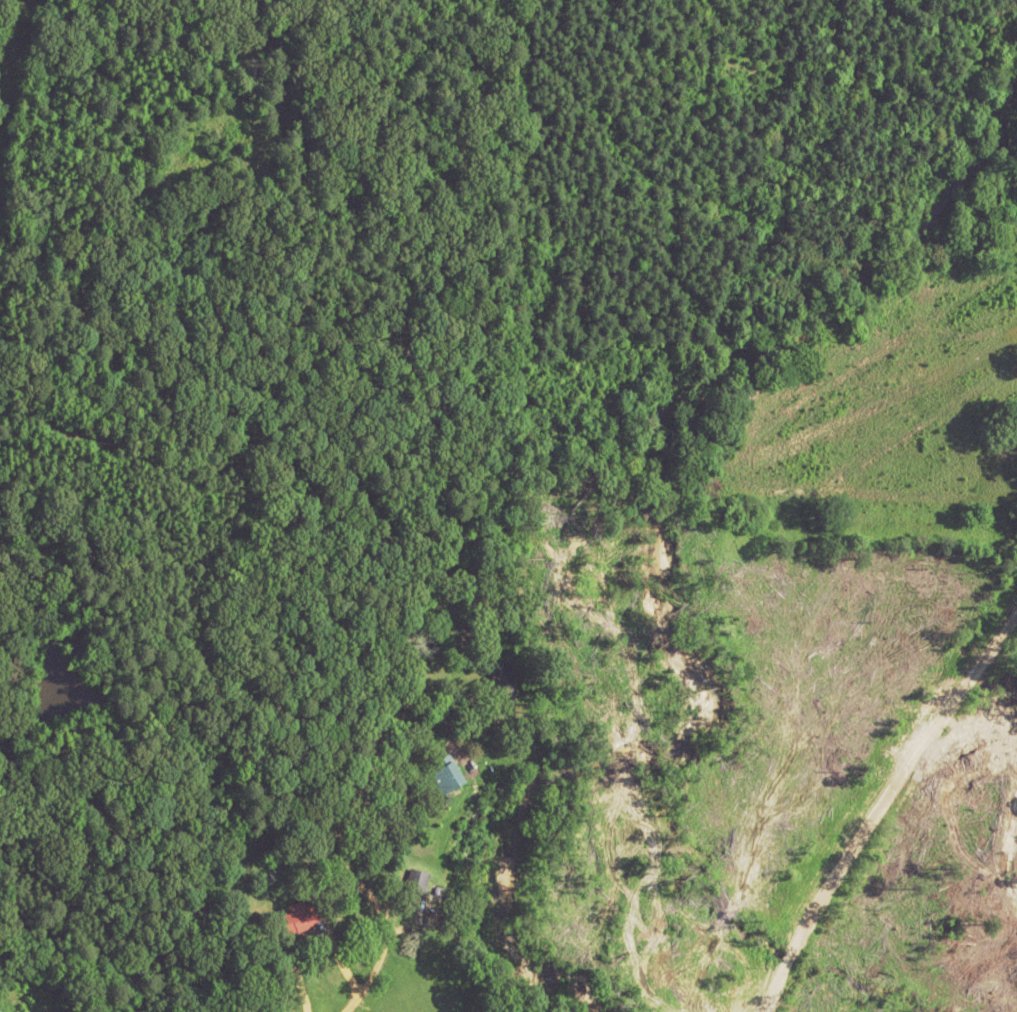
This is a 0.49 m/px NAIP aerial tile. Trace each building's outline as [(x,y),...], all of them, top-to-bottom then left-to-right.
[(465,781),(448,753),(435,761),(440,769),(431,774),(443,795),(465,781)] [(430,872),(413,866),(404,890),(421,896),(430,872)] [(317,899),(304,904),(302,899),(287,906),(289,911),(276,917),(284,935),(325,918),(317,899)]
